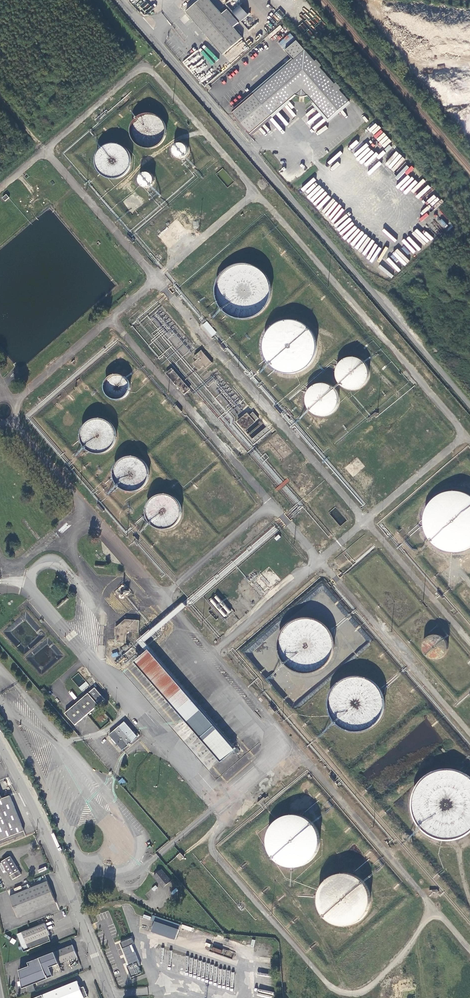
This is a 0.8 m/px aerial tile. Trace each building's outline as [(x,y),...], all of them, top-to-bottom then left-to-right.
[(210,0),(200,0),(187,12),(224,55),(243,38),(210,0)] [(146,1),(139,8),(146,15),(153,8),(146,1)] [(279,43),(285,49),(295,39),(289,33),(279,43)] [(350,100),(298,40),(286,51),(294,59),(233,112),(251,133),(296,95),(304,97),(309,95),(330,118),(350,100)] [(165,124),(162,120),(158,116),(153,114),(148,113),(143,114),(139,116),(135,120),(132,124),(131,129),(131,134),(132,139),(135,143),(139,146),(144,148),(149,149),(154,148),(158,146),(162,143),(165,138),(166,134),(166,129),(165,124)] [(130,154),(128,150),(124,146),(119,144),(114,143),(109,144),(104,146),(100,149),(97,154),(95,159),(95,164),(97,169),(100,174),(104,177),(108,179),(114,180),(119,179),(123,177),(127,174),(130,169),(132,164),(132,159),(130,154)] [(189,149),(187,146),(185,144),(182,143),(179,144),(176,145),(174,148),(173,151),(174,154),(175,156),(178,158),(181,158),(185,157),(187,155),(189,152),(189,149)] [(235,183),(223,168),(217,174),(229,188),(235,183)] [(154,179),(153,176),(150,174),(147,173),(144,174),(142,175),(140,178),(139,181),(140,184),(142,186),(144,188),(148,188),(151,187),(153,185),(154,182),(154,179)] [(269,280),(266,274),(261,269),(256,266),(249,264),(243,263),(237,264),(230,266),(225,270),(221,274),(217,280),(215,286),(215,293),(216,299),(218,305),(222,310),(227,315),(233,318),(240,320),(246,320),(253,318),(259,315),(264,311),(268,305),(270,299),(272,293),(271,286),(269,280)] [(271,321),(267,320),(260,336),(259,340),(259,341),(258,346),(261,353),(262,340),(269,324),(285,318),(294,319),(300,322),(298,316),(290,312),(272,318),(271,321)] [(212,336),(217,332),(206,321),(202,325),(212,336)] [(315,336),(311,331),(306,326),(301,323),(294,321),(287,321),(281,322),(275,325),(270,329),(266,335),(263,341),(262,348),(263,355),(266,361),(269,367),(274,371),(280,374),(287,375),(293,375),(299,374),(305,371),(310,367),(314,361),(316,355),(317,349),(317,342),(315,336)] [(212,364),(202,351),(195,356),(198,359),(193,363),(198,371),(204,367),(205,369),(212,364)] [(368,367),(365,363),(361,360),(357,358),(352,358),(347,359),(343,361),(340,365),(338,370),(337,375),(339,380),(341,384),(345,387),(350,389),(355,389),(360,388),(364,385),(367,382),(369,377),(369,372),(368,367)] [(190,390),(173,370),(167,374),(184,395),(190,390)] [(129,383),(127,379),(124,377),(120,375),(116,375),(112,376),(108,378),(106,381),(104,384),(104,388),(105,392),(107,396),(110,399),(114,400),(118,401),(122,400),(125,398),(128,394),(129,391),(130,387),(129,383)] [(337,393),(334,389),(330,386),(326,384),(320,383),(315,385),(311,388),(308,392),(306,397),(306,402),(307,407),(310,411),(313,414),(318,416),(322,416),(327,416),(331,414),(335,410),(337,406),(339,402),(338,397),(337,393)] [(94,403),(92,400),(90,399),(87,398),(84,399),(82,401),(81,404),(81,407),(82,409),(85,411),(88,411),(91,411),(93,409),(94,406),(94,403)] [(258,418),(253,412),(250,415),(248,416),(253,423),(255,421),(258,418)] [(255,422),(255,421),(253,423),(248,416),(250,415),(247,413),(237,421),(244,431),(255,422)] [(75,420),(74,417),(71,415),(68,415),(65,416),(63,418),(62,420),(62,424),(64,426),(66,428),(69,428),(72,427),(74,425),(75,422),(75,420)] [(114,430),(112,425),(108,422),(104,420),(99,419),(94,420),(89,422),(85,425),(82,429),(81,434),(81,439),(82,444),(85,448),(89,451),(93,453),(98,454),(103,453),(108,451),(111,448),(114,444),(116,439),(116,434),(114,430)] [(147,468),(145,464),(141,460),(137,458),(131,457),(126,458),(122,460),(118,463),(115,467),(113,472),(113,477),(115,482),(117,487),(121,490),(126,492),(131,493),(136,492),(140,490),(144,487),(147,482),(149,478),(149,473),(147,468)] [(467,493),(460,491),(453,491),(446,492),(440,494),(435,498),(430,503),(426,509),(424,515),(424,522),(425,529),(427,535),(431,541),(436,546),(442,549),(448,551),(455,552),(462,551),(469,548),(469,547),(469,495),(467,493)] [(180,504),(177,500),(173,497),(168,495),(163,495),(158,495),(154,498),(150,501),(148,505),(146,510),(146,515),(148,520),(151,524),(155,527),(159,530),(164,530),(169,529),(174,527),(178,524),(180,519),(182,514),(181,509),(180,504)] [(335,507),(329,513),(340,527),(347,521),(335,507)] [(124,584),(115,591),(122,599),(131,591),(124,584)] [(232,611),(216,595),(209,601),(225,618),(232,611)] [(332,634),(328,628),(324,624),(318,620),(312,618),(305,618),(299,618),(293,621),(287,624),(283,629),(280,635),(278,641),(277,648),(279,654),(281,660),(285,665),(290,670),(296,673),(302,674),(309,674),(316,673),(322,670),(327,666),(331,660),(333,654),(334,647),(334,640),(332,634)] [(139,632),(140,620),(126,619),(116,629),(115,643),(127,643),(127,634),(131,631),(139,632)] [(446,642),(444,639),(441,636),(437,635),(432,635),(428,636),(425,639),(423,643),(422,647),(423,651),(425,655),(428,658),(432,659),(435,660),(439,659),(442,657),(445,654),(447,650),(447,646),(446,642)] [(235,750),(149,650),(135,662),(222,762),(235,750)] [(382,691),(378,686),(373,681),(366,678),(360,677),(353,677),(346,678),(340,682),(335,686),(331,692),(329,698),(329,705),(330,712),(332,718),(336,724),(341,728),(348,731),(354,733),(361,733),(368,731),(373,728),(378,723),(382,718),(384,711),(385,704),(384,698),(382,691)] [(86,681),(79,687),(82,691),(89,685),(86,681)] [(105,700),(95,688),(66,714),(76,725),(105,700)] [(138,737),(125,722),(109,735),(122,750),(138,737)] [(469,777),(464,773),(457,771),(450,769),(442,770),(435,772),(429,775),(423,780),(418,785),(415,792),(413,799),(413,806),(414,814),(417,821),(421,827),(426,832),(432,836),(439,838),(446,839),(453,839),(460,837),(467,833),(469,831),(469,777)] [(23,833),(9,797),(2,800),(0,801),(0,842),(23,833)] [(317,831),(314,825),(310,821),(304,818),(298,816),(291,816),(285,817),(279,820),(275,824),(271,829),(268,835),(268,841),(268,848),(271,854),(274,859),(279,863),(284,866),(290,867),(296,868),(302,866),(308,863),(313,859),(316,854),(319,849),(320,843),(319,836),(317,831)] [(20,877),(9,859),(1,864),(12,882),(20,877)] [(170,882),(161,871),(153,877),(162,888),(170,882)] [(368,888),(365,883),(360,878),(354,875),(348,873),(341,873),(335,874),(329,877),(324,882),(320,887),(318,893),(317,900),(318,907),(320,913),(324,918),(329,922),(334,925),(341,927),(347,927),(353,925),(359,922),(364,918),(368,913),(370,907),(371,900),(370,894),(368,888)] [(17,919),(55,904),(46,884),(9,898),(17,919)] [(107,914),(110,920),(118,918),(115,911),(107,914)] [(179,925),(152,916),(151,921),(154,922),(151,933),(175,940),(179,925)] [(119,944),(120,943),(127,940),(118,918),(110,920),(119,944)] [(47,944),(50,943),(48,937),(49,936),(44,925),(17,936),(22,950),(21,951),(22,954),(47,943),(47,944)] [(131,939),(127,940),(120,943),(122,950),(134,945),(131,939)] [(45,970),(59,965),(76,958),(71,946),(27,964),(28,967),(17,972),(24,989),(48,979),(45,970)] [(62,973),(59,965),(45,970),(48,979),(62,973)] [(82,988),(79,990),(76,982),(39,997),(86,997),(82,988)]
